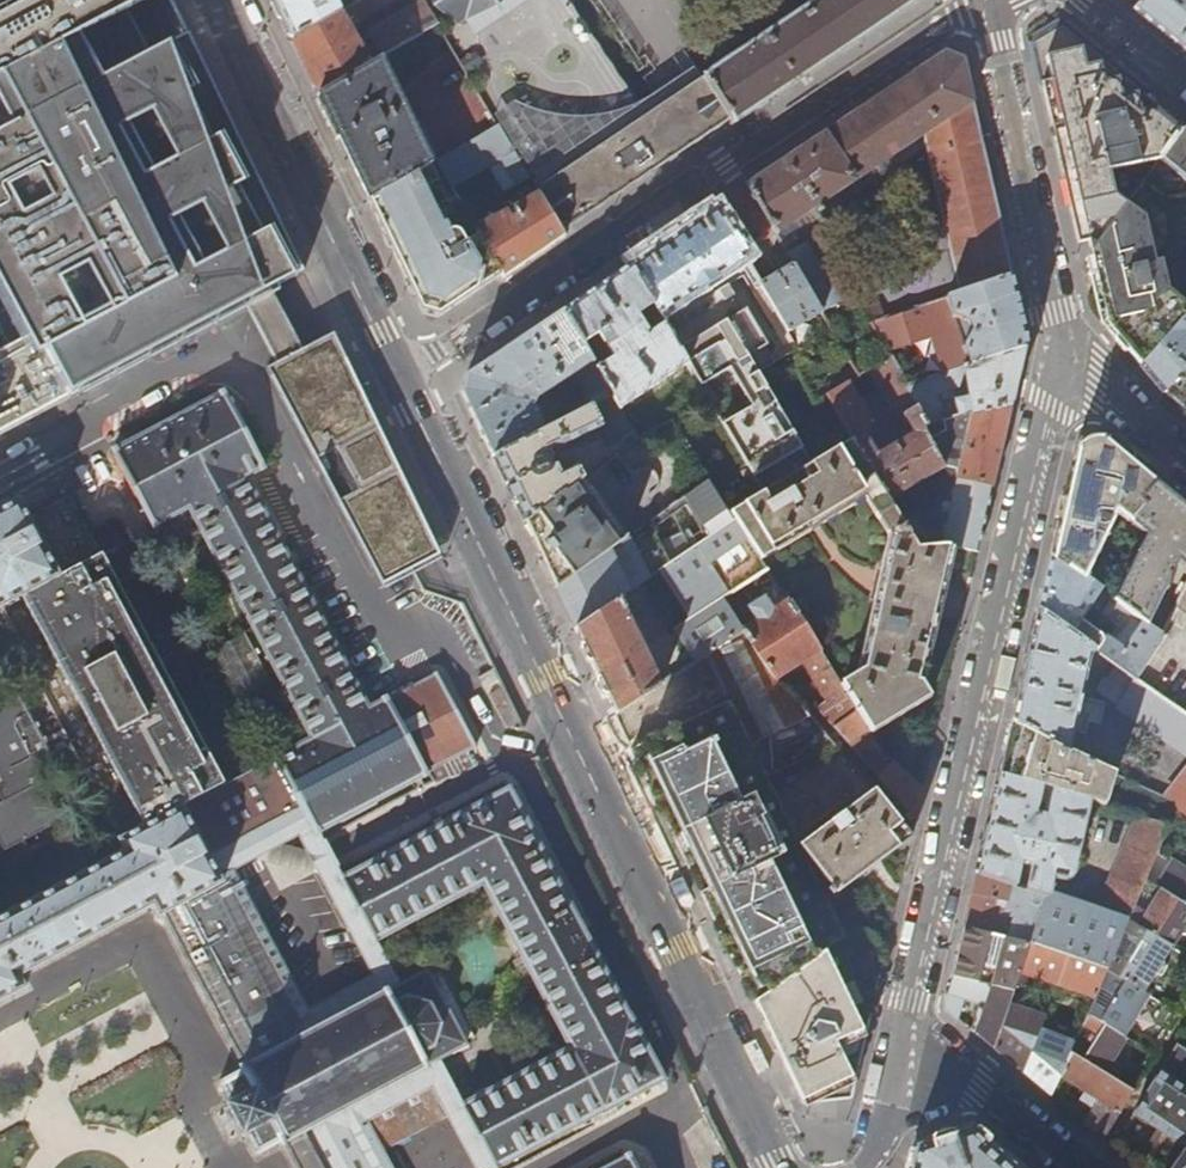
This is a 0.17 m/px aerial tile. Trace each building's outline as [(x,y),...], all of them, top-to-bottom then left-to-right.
[(69,393),(246,300),(278,360),(267,366),(379,577),(437,548),(334,333),(302,348),(272,287),(289,279),(304,273),(189,32),(150,52),(128,10),(146,0),(0,0),(0,269),(3,268),(32,321),(0,337),(0,349),(15,342),(18,341),(36,332),(41,340),(69,393)] [(292,39),(340,11),(335,0),(273,0),(292,39)] [(357,1),(340,11),(292,39),(304,65),(318,95),(380,59),(438,25),(424,2),(368,35),(373,44),(360,52),(351,36),(358,32),(355,27),(370,18),(369,15),(393,0),(359,0),(357,1)] [(433,5),(458,21),(441,32),(498,127),(528,178),(533,186),(538,195),(561,233),(584,217),(640,179),(670,160),(729,119),(732,124),(820,66),(917,0),(821,0),(646,116),(567,0),(432,0),(433,5)] [(1143,2),(1134,9),(1156,27),(1185,51),(1185,0),(1145,0),(1143,2)] [(1160,156),(1183,126),(1166,112),(1142,92),(1111,67),(1062,26),(1037,37),(1045,76),(1054,117),(1061,116),(1066,139),(1080,200),(1090,244),(1091,249),(1109,226),(1125,203),(1127,201),(1115,192),(1109,167),(1160,156)] [(776,167),(747,186),(774,233),(924,134),(959,294),(1011,277),(996,208),(962,60),(954,57),(945,53),(776,167)] [(380,59),(318,95),(345,151),(362,186),(369,200),(431,165),(380,59)] [(1066,139),(1061,116),(1054,117),(1084,246),(1090,244),(1080,200),(1066,139)] [(1183,126),(1160,156),(1185,180),(1185,129),(1183,126)] [(452,188),(501,159),(516,185),(528,178),(498,127),(437,162),(452,188)] [(463,206),(452,188),(437,162),(431,165),(369,200),(381,224),(391,245),(463,206)] [(533,186),(528,178),(516,185),(526,201),(538,195),(533,186)] [(728,199),(716,207),(743,253),(774,233),(747,186),(728,199)] [(533,258),(564,238),(561,233),(538,195),(526,201),(522,203),(517,195),(508,200),(513,210),(517,217),(510,221),(506,214),(477,230),(501,272),(505,278),(533,258)] [(1163,261),(1156,263),(1148,220),(1125,203),(1109,226),(1091,249),(1099,282),(1110,328),(1143,366),(1171,332),(1185,315),(1185,303),(1170,291),(1163,261)] [(501,272),(477,230),(463,206),(391,245),(412,290),(422,309),(438,313),(464,296),(501,272)] [(743,253),(716,207),(696,220),(650,251),(629,265),(654,306),(663,322),(687,363),(710,400),(764,491),(813,463),(759,372),(717,297),(676,323),(670,311),(747,260),(743,253)] [(517,217),(513,210),(506,214),(510,221),(517,217)] [(787,255),(792,263),(819,310),(839,299),(807,243),(787,255)] [(792,263),(760,283),(788,333),(821,313),(819,310),(792,263)] [(646,328),(639,319),(635,319),(635,318),(654,306),(629,265),(591,291),(562,310),(583,343),(598,334),(612,356),(596,366),(596,367),(614,396),(620,407),(687,363),(663,322),(645,333),(646,328)] [(760,283),(754,273),(733,285),(778,360),(797,349),(788,333),(760,283)] [(871,323),(888,353),(930,339),(941,374),(1025,348),(1025,344),(1025,337),(1020,313),(1011,277),(959,294),(871,323)] [(596,366),(583,343),(562,310),(504,349),(466,375),(461,392),(474,418),(493,458),(547,430),(535,405),(537,398),(539,397),(544,403),(554,397),(550,390),(577,371),(589,390),(585,393),(592,406),(614,396),(596,367),(596,366)] [(1171,332),(1143,366),(1152,377),(1164,392),(1185,368),(1185,331),(1184,329),(1185,327),(1185,315),(1171,332)] [(69,393),(41,340),(36,332),(18,341),(15,342),(28,366),(39,360),(59,399),(69,393)] [(59,399),(39,360),(28,366),(15,342),(0,349),(0,430),(59,399)] [(941,374),(907,386),(929,423),(1011,405),(1016,385),(1025,348),(941,374)] [(984,524),(1001,450),(1011,405),(929,423),(907,386),(891,357),(868,371),(897,420),(903,416),(913,433),(877,455),(867,438),(876,431),(848,382),(827,395),(853,440),(888,501),(944,469),(948,476),(957,478),(953,497),(948,496),(940,526),(946,527),(942,543),(955,546),(978,551),(984,524)] [(1164,392),(1173,400),(1185,410),(1185,368),(1164,392)] [(263,463),(223,388),(110,450),(152,521),(187,502),(311,736),(224,782),(196,798),(233,868),(298,831),(315,822),(319,828),(474,745),(438,671),(367,705),(247,471),(263,463)] [(620,407),(614,396),(592,406),(547,430),(493,458),(503,478),(516,506),(524,523),(579,481),(581,480),(576,467),(559,474),(556,467),(553,468),(550,462),(553,460),(549,452),(597,429),(606,444),(631,425),(620,407)] [(1136,497),(1155,477),(1129,456),(1104,436),(1075,445),(1050,556),(1084,578),(1112,517),(1110,515),(1113,509),(1127,520),(1142,502),(1136,497)] [(813,464),(813,463),(764,491),(764,492),(730,512),(735,521),(761,560),(866,499),(890,539),(858,673),(842,684),(872,732),(932,696),(924,682),(955,546),(942,543),(942,545),(916,548),(888,501),(853,440),(813,464)] [(1155,477),(1136,497),(1142,502),(1127,520),(1128,521),(1142,533),(1113,598),(1145,622),(1174,565),(1171,564),(1174,559),(1185,568),(1185,504),(1185,502),(1155,477)] [(670,565),(735,521),(730,512),(709,480),(623,542),(560,587),(556,590),(562,602),(575,629),(621,599),(657,574),(670,566),(670,565)] [(623,542),(579,481),(524,523),(535,536),(532,539),(543,552),(540,555),(549,567),(547,569),(560,587),(623,542)] [(59,573),(17,500),(0,509),(0,606),(59,573)] [(767,570),(761,560),(735,521),(670,565),(670,566),(657,574),(689,621),(675,631),(696,662),(745,630),(726,599),(767,570)] [(39,683),(0,704),(0,876),(32,859),(22,840),(60,820),(40,782),(81,760),(120,839),(196,798),(224,782),(100,551),(59,573),(0,606),(0,608),(39,683)] [(1084,578),(1050,556),(1041,592),(1037,609),(1094,650),(1115,665),(1133,678),(1162,634),(1145,622),(1113,598),(1099,588),(1084,578)] [(1174,606),(1185,617),(1185,583),(1174,606)] [(627,611),(621,599),(575,629),(595,671),(616,715),(661,685),(625,611),(627,611)] [(755,648),(777,679),(811,656),(815,662),(806,668),(826,702),(818,708),(916,820),(919,807),(923,787),(882,749),(872,732),(842,684),(805,625),(788,600),(745,630),(755,648)] [(1094,650),(1037,609),(1029,644),(1017,695),(1011,722),(1068,750),(1072,730),(1085,733),(1089,713),(1077,710),(1089,656),(1094,650)] [(755,648),(745,630),(696,662),(661,685),(616,715),(625,732),(632,748),(730,699),(765,774),(831,744),(832,744),(777,679),(755,648)] [(1115,665),(1109,672),(1114,676),(1112,679),(1105,674),(1097,688),(1185,752),(1185,715),(1133,678),(1115,665)] [(771,786),(765,774),(730,699),(632,748),(660,805),(675,836),(681,833),(694,827),(720,883),(708,888),(701,892),(715,919),(754,1001),(844,937),(800,845),(772,785),(771,786)] [(1068,750),(1011,722),(1005,748),(999,774),(1090,802),(1103,806),(1114,772),(1068,750)] [(1160,793),(1170,798),(1175,808),(1185,816),(1185,756),(1160,793)] [(1055,877),(1068,880),(1072,878),(1074,876),(1090,802),(999,774),(988,821),(976,873),(1015,885),(1020,858),(1033,862),(1026,888),(1045,894),(1029,941),(1065,953),(1106,967),(1108,962),(1122,929),(1126,920),(1132,906),(1166,825),(1134,816),(1097,908),(1051,893),(1055,877)] [(321,1026),(400,984),(376,937),(480,882),(568,1045),(463,1102),(438,1056),(354,1100),(383,1149),(448,1113),(478,1167),(491,1167),(664,1078),(507,786),(342,874),(319,828),(315,822),(298,831),(374,973),(309,1007),(321,1026)] [(873,789),(800,845),(844,937),(857,928),(835,895),(911,837),(873,789)] [(21,983),(17,975),(154,900),(157,908),(233,868),(196,798),(120,839),(127,850),(0,917),(0,994),(21,983)] [(720,883),(694,827),(681,833),(708,888),(720,883)] [(1173,857),(1154,884),(1185,905),(1185,865),(1173,857)] [(309,1007),(233,868),(157,908),(244,1067),(321,1026),(309,1007)] [(1015,885),(976,873),(970,900),(964,925),(1029,941),(1045,894),(1026,888),(1015,885)] [(1154,884),(1153,884),(1148,890),(1153,893),(1142,913),(1132,906),(1126,920),(1169,946),(1182,925),(1185,928),(1185,905),(1154,884)] [(1126,920),(1122,929),(1135,937),(1132,942),(1137,945),(1121,970),(1108,962),(1106,967),(1105,968),(1140,989),(1165,950),(1185,962),(1185,961),(1185,957),(1169,946),(1126,920)] [(1029,941),(964,925),(959,945),(953,975),(1013,990),(1029,941)] [(857,928),(844,937),(754,1001),(778,1050),(803,1104),(851,1099),(855,1084),(871,1012),(887,945),(857,928)] [(1054,985),(1065,953),(1029,941),(1013,990),(994,1049),(1002,1056),(1014,1066),(1033,1014),(1018,1009),(1027,980),(1026,979),(1027,976),(1054,985)] [(1105,968),(1106,967),(1065,953),(1054,985),(1052,991),(1066,997),(1069,990),(1092,998),(1097,987),(1105,968)] [(1140,989),(1105,968),(1097,987),(1111,995),(1103,1010),(1091,1002),(1085,1014),(1119,1034),(1145,991),(1140,989)] [(321,1026),(244,1067),(219,1081),(221,1085),(223,1084),(230,1099),(226,1102),(227,1104),(224,1106),(231,1119),(239,1134),(241,1133),(243,1135),(247,1133),(256,1148),(255,1148),(257,1153),(282,1140),(354,1100),(438,1056),(464,1042),(426,970),(400,984),(321,1026)] [(1013,990),(953,975),(948,993),(945,1008),(959,1020),(964,1001),(965,1001),(968,993),(982,997),(979,1006),(972,1031),(994,1049),(1013,990)] [(979,1006),(982,997),(968,993),(965,1001),(979,1006)] [(1124,1038),(1119,1034),(1085,1014),(1081,1024),(1098,1033),(1082,1059),(1104,1073),(1124,1038)] [(1050,1096),(1069,1051),(1077,1034),(1070,1032),(1067,1040),(1039,1028),(1023,1072),(1031,1079),(1050,1096)] [(1185,1092),(1185,1078),(1181,1086),(1173,1081),(1185,1061),(1185,1051),(1182,1048),(1185,1041),(1185,1034),(1183,1032),(1134,1113),(1160,1130),(1185,1092)] [(1082,1059),(1069,1051),(1050,1096),(1050,1097),(1060,1105),(1069,1090),(1064,1086),(1067,1081),(1098,1100),(1082,1124),(1102,1141),(1133,1091),(1104,1073),(1082,1059)] [(1185,1146),(1185,1092),(1160,1130),(1185,1147),(1185,1146)] [(282,1140),(297,1167),(393,1167),(383,1149),(354,1100),(282,1140)] [(970,1126),(914,1145),(908,1167),(1019,1167),(970,1126)] [(1185,1146),(1185,1147),(1171,1167),(1185,1167),(1185,1146)] [(630,1156),(606,1167),(636,1167),(630,1156)]
